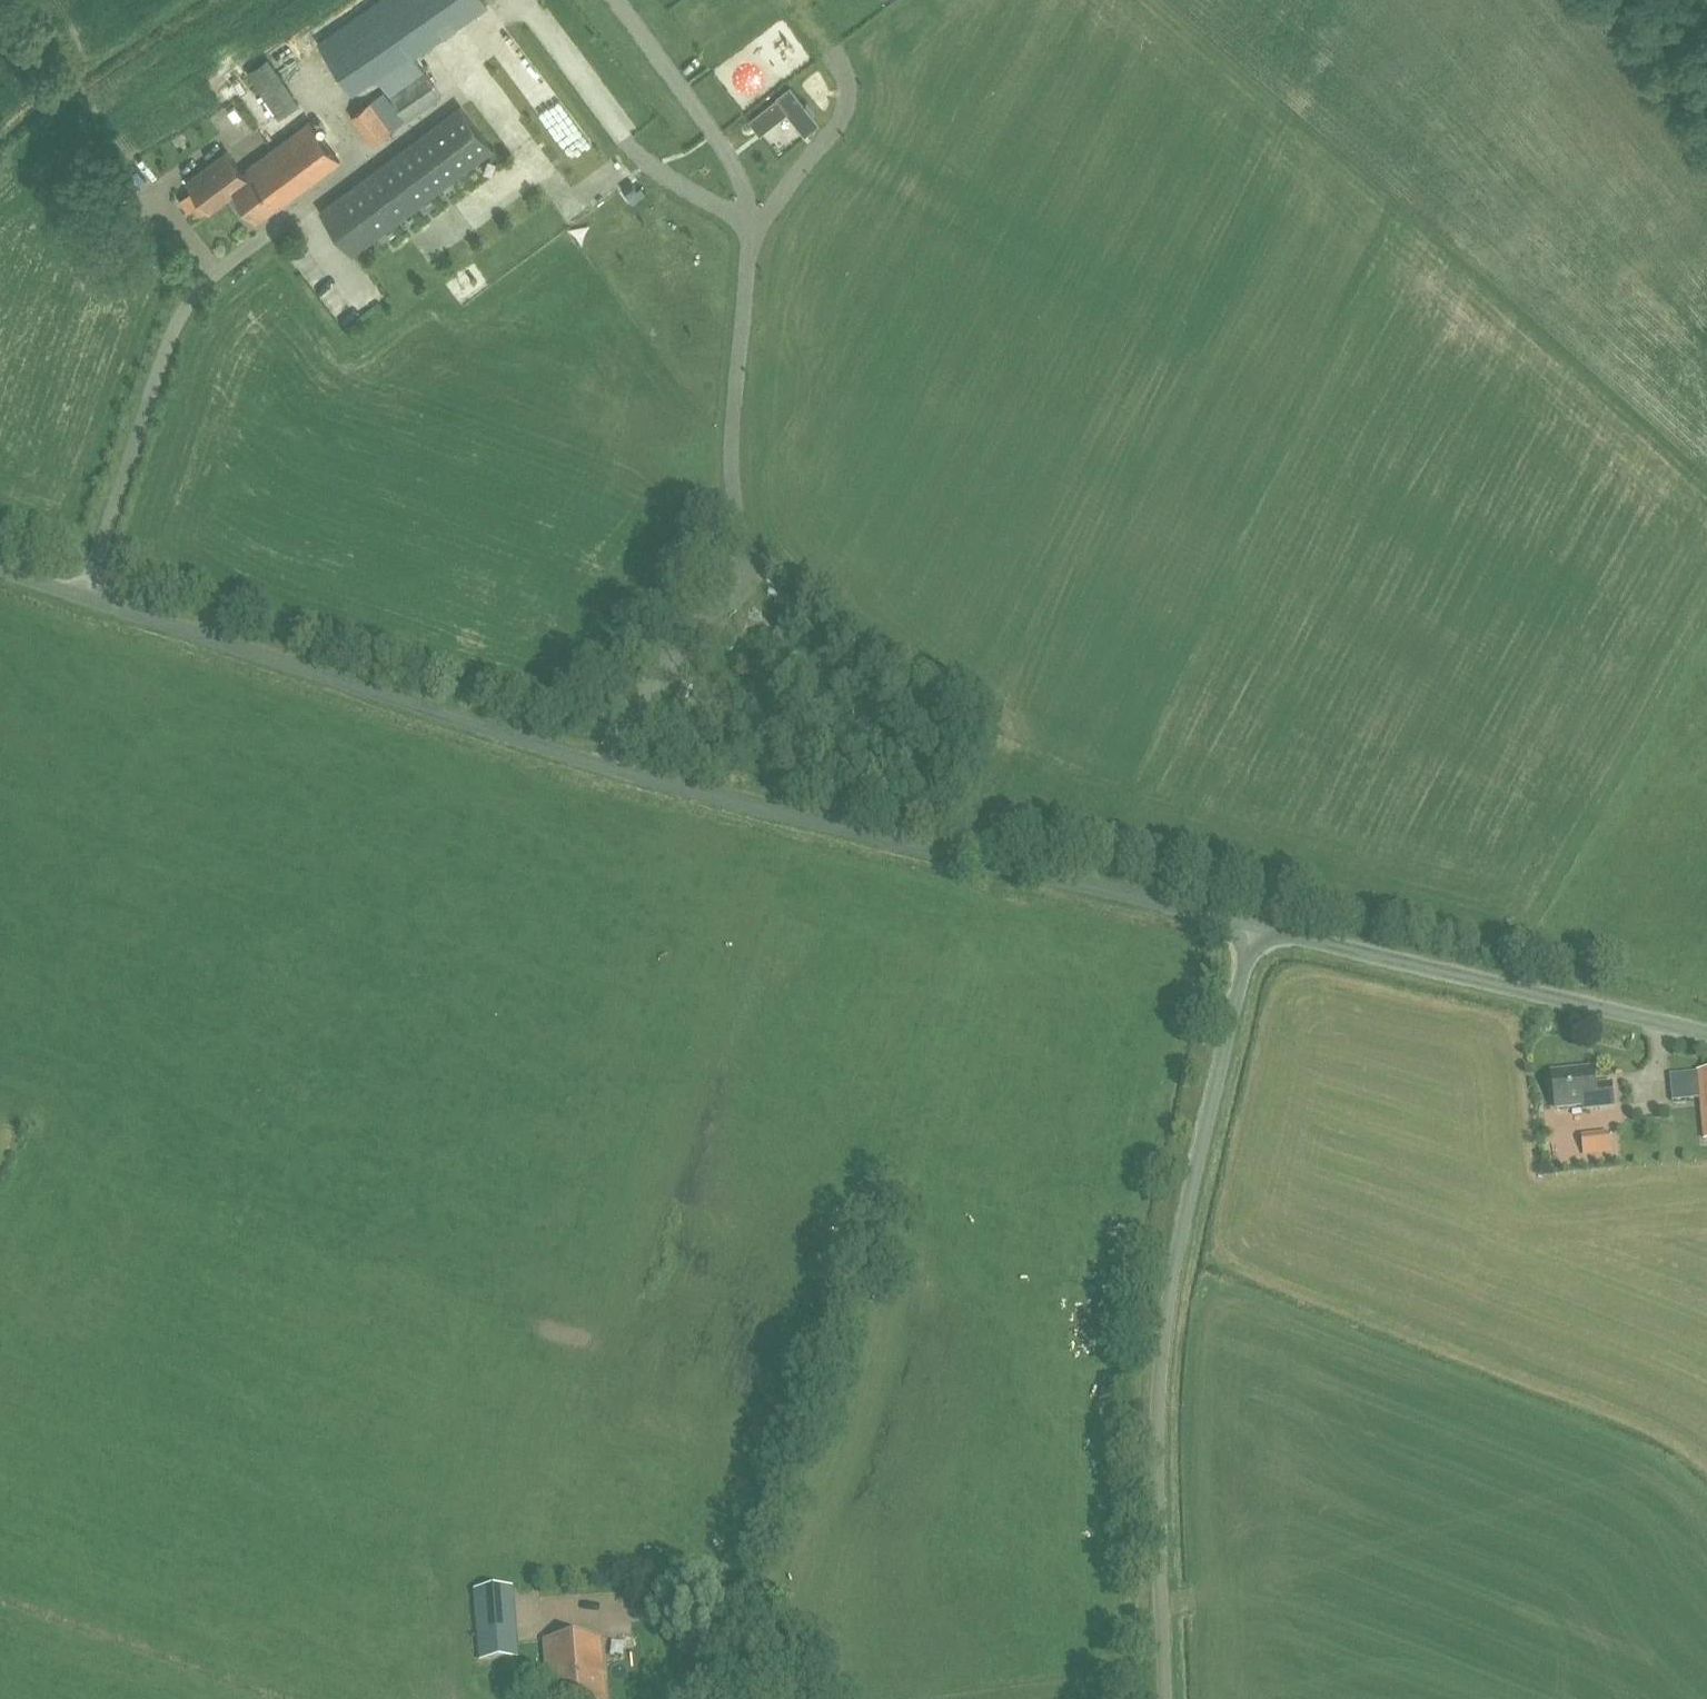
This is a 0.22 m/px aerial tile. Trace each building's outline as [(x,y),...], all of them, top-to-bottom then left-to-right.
[(408,118),(408,119),(442,95),(425,70),(415,57),(490,5),(486,0),(376,0),(317,40),(353,92),(379,75),(388,89),(351,116),(372,143),(408,118)] [(299,43),(282,56),(298,78),(326,56),(319,46),(308,54),(299,43)] [(269,57),(247,72),(277,115),(299,100),(269,57)] [(492,148),(461,106),(321,211),(352,252),(492,148)] [(236,204),(243,199),(259,219),(277,205),(278,207),(340,159),(310,119),(247,166),(248,168),(243,171),(227,150),(188,180),(210,210),(230,195),(236,204)] [(1592,1072),(1552,1076),(1555,1109),(1583,1106),(1583,1110),(1613,1107),(1610,1085),(1594,1087),(1592,1072)] [(1698,1072),(1705,1140),(1706,1140),(1706,1072),(1698,1072)] [(480,1662),(520,1658),(514,1587),(474,1590),(480,1662)] [(601,1637),(545,1642),(549,1698),(606,1698),(601,1637)]
